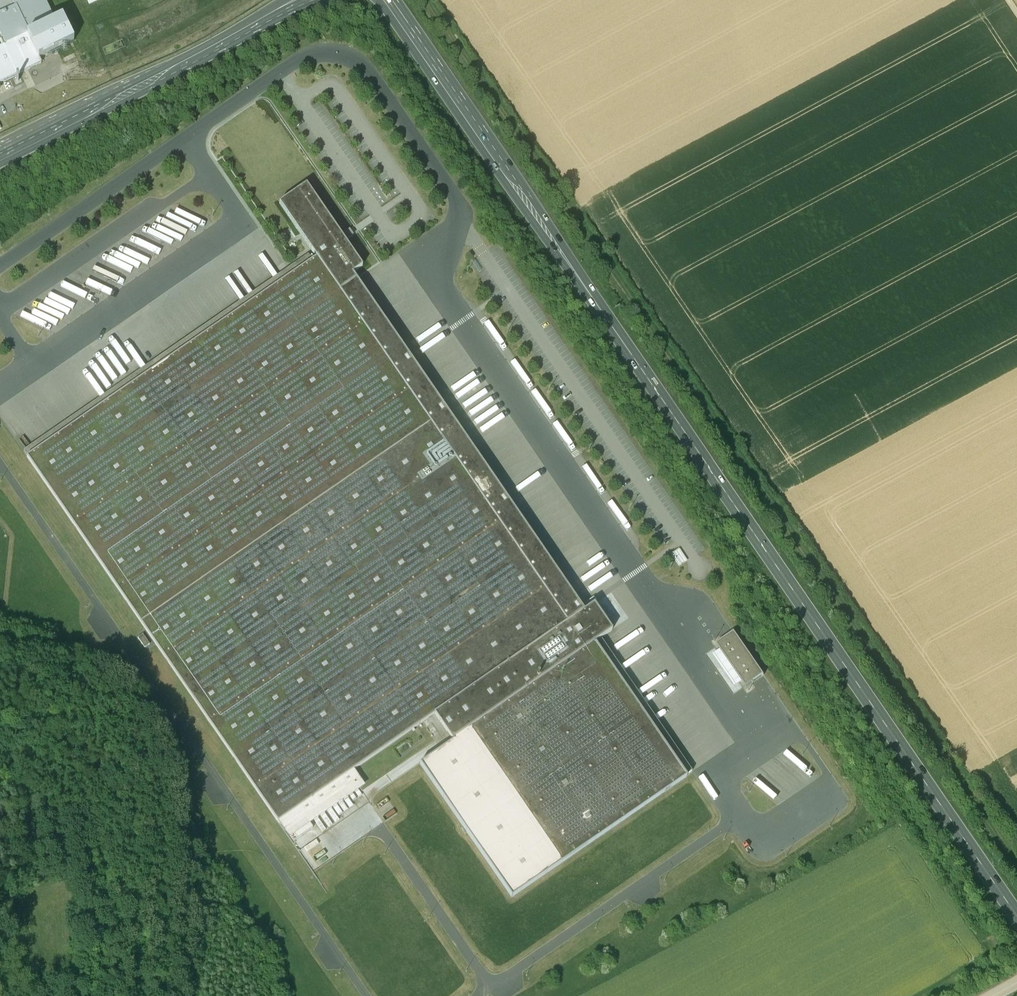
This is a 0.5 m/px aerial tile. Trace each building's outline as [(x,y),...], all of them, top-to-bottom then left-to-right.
[(0,6),(4,13),(0,15),(0,36),(5,46),(0,48),(0,83),(42,63),(39,58),(74,42),(63,18),(55,22),(45,0),(0,0),(0,6)] [(316,259),(335,286),(352,275),(362,268),(345,242),(353,236),(349,230),(341,236),(306,186),(279,205),(316,259)] [(28,457),(27,458),(278,822),(299,808),(354,770),(434,714),(583,612),(583,611),(580,606),(352,275),(335,286),(316,259),(312,262),(308,256),(24,451),(28,457)] [(417,339),(422,346),(419,348),(422,353),(442,340),(437,332),(443,329),(440,325),(417,339)] [(473,375),(454,387),(471,416),(486,407),(482,400),(492,395),(487,387),(484,389),(478,380),(477,381),(473,375)] [(545,470),(521,484),(534,505),(557,492),(545,470)] [(681,547),(673,553),(681,563),(688,558),(681,547)] [(591,590),(614,576),(611,572),(588,585),(591,590)] [(594,604),(604,619),(608,617),(594,597),(580,606),(583,611),(594,604)] [(594,604),(583,611),(583,612),(434,714),(452,740),(469,729),(595,642),(612,630),(604,619),(594,604)] [(734,631),(717,643),(720,649),(742,681),(746,686),(764,674),(734,631)] [(596,644),(595,642),(469,729),(561,863),(687,776),(686,775),(692,771),(602,640),(596,644)] [(742,681),(720,649),(712,654),(735,686),(742,681)] [(365,786),(354,770),(299,808),(310,824),(365,786)] [(310,824),(299,808),(278,822),(289,838),(295,835),(297,838),(313,828),(310,824)]
